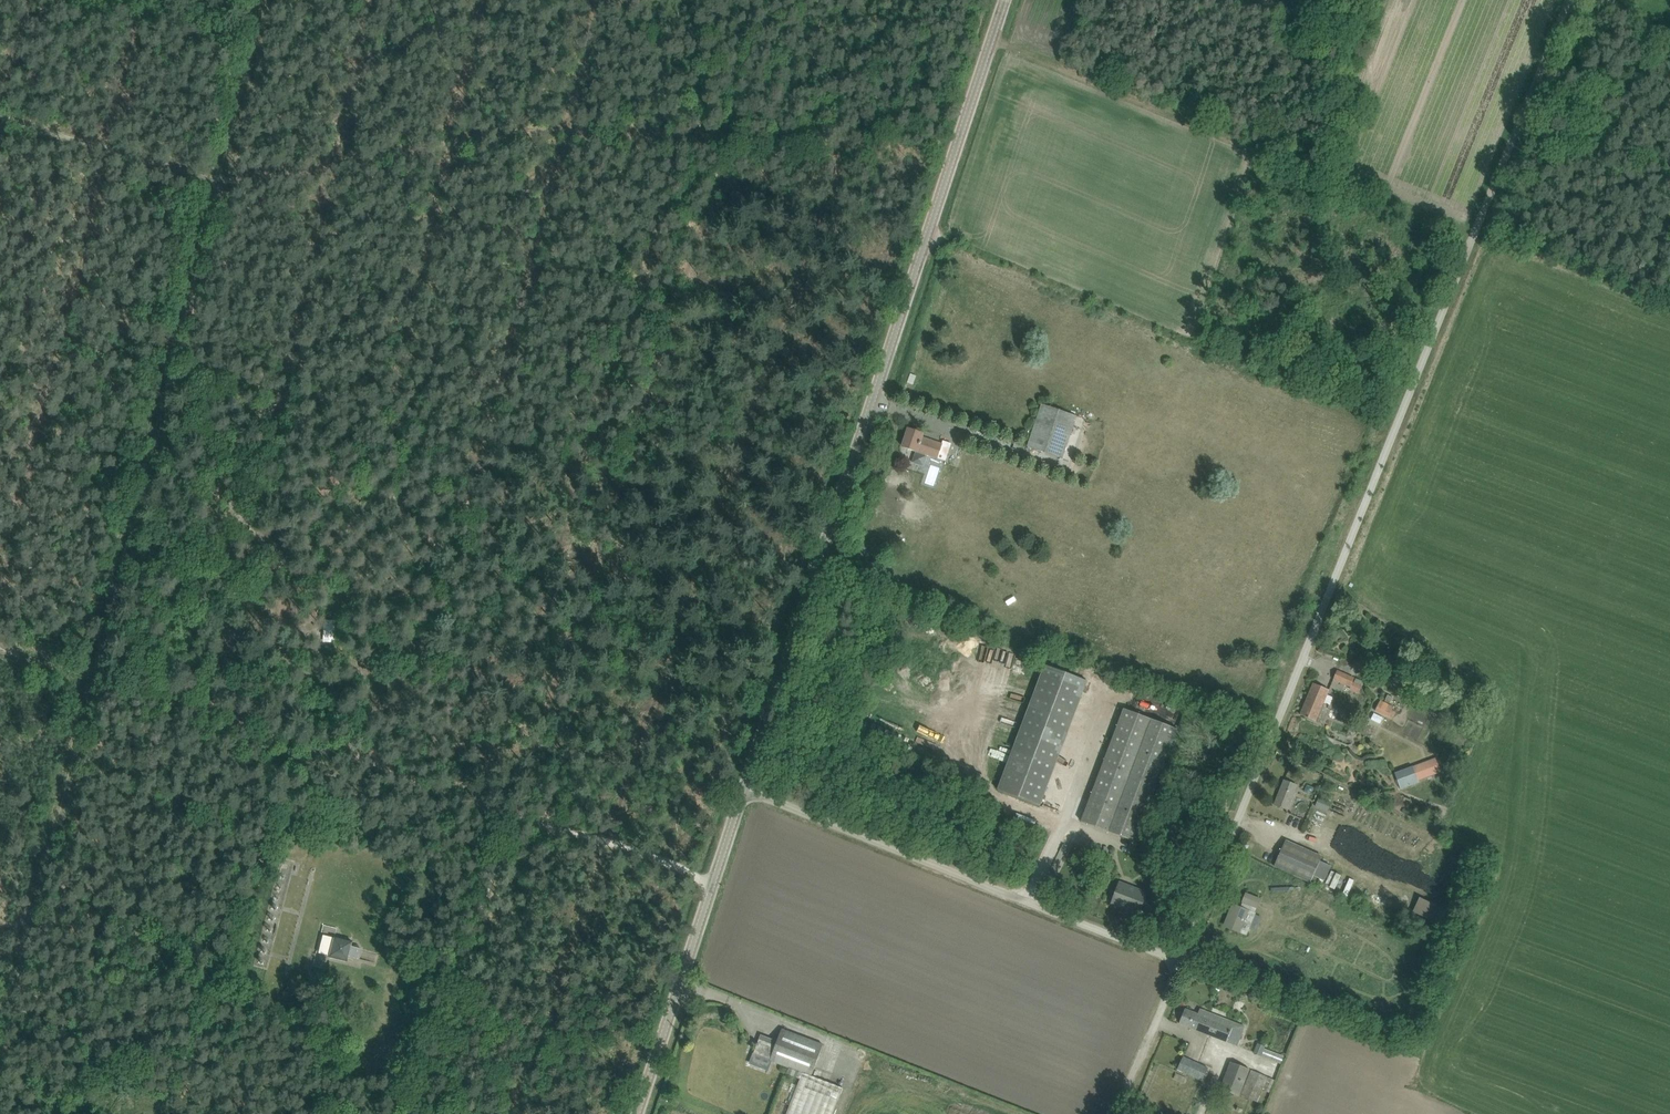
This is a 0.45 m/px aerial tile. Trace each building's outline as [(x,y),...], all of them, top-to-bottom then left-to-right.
[(1027,445),(1063,457),(1078,415),(1042,402),(1027,445)] [(913,462),(924,466),(928,454),(937,458),(942,444),(922,437),(924,434),(909,429),(903,446),(917,451),(913,462)] [(930,457),(926,483),(938,485),(941,458),(930,457)] [(1042,806),(1081,678),(1037,665),(998,793),(1042,806)] [(1334,679),(1345,684),(1349,674),(1338,669),(1334,679)] [(1401,669),(1398,677),(1410,682),(1414,674),(1401,669)] [(1314,683),(1301,714),(1323,724),(1330,706),(1324,703),(1329,690),(1314,683)] [(1381,699),(1376,710),(1393,719),(1397,711),(1393,709),(1394,706),(1381,699)] [(299,703),(296,712),(312,719),(316,709),(299,703)] [(1127,711),(1126,710),(1085,821),(1140,843),(1181,730),(1127,711)] [(1442,771),(1436,757),(1398,770),(1404,786),(1419,781),(1419,780),(1442,771)] [(1275,804),(1287,809),(1297,785),(1285,780),(1275,804)] [(1320,796),(1316,806),(1328,811),(1332,802),(1320,796)] [(1317,877),(1325,881),(1332,866),(1321,861),(1322,857),(1286,840),(1275,866),(1315,884),(1317,877)] [(1148,842),(1144,851),(1155,855),(1158,846),(1148,842)] [(1120,883),(1113,902),(1140,913),(1141,910),(1144,911),(1147,905),(1143,903),(1147,893),(1120,883)] [(1258,907),(1261,899),(1247,893),(1243,902),(1258,907)] [(1410,918),(1431,926),(1439,906),(1417,898),(1410,918)] [(1226,925),(1240,931),(1246,934),(1255,913),(1234,905),(1226,925)] [(347,956),(358,959),(361,948),(350,946),(351,941),(334,936),(329,957),(346,961),(347,956)] [(1384,1006),(1375,1005),(1374,1014),(1388,1016),(1389,1003),(1384,1003),(1384,1006)] [(1180,1023),(1238,1046),(1245,1026),(1204,1010),(1202,1015),(1185,1009),(1180,1023)] [(824,1045),(792,1033),(782,1029),(776,1045),(760,1038),(754,1053),(802,1071),(812,1075),(824,1045)] [(1255,1052),(1282,1063),(1285,1056),(1267,1049),(1268,1046),(1258,1042),(1255,1052)] [(1209,1067),(1185,1056),(1179,1068),(1203,1080),(1209,1067)] [(1250,1068),(1231,1061),(1221,1088),(1240,1095),(1250,1068)] [(1276,1079),(1252,1069),(1242,1093),(1259,1100),(1264,1089),(1271,1092),(1276,1079)] [(797,1083),(786,1113),(833,1113),(844,1088),(812,1076),(812,1075),(802,1071),(797,1083)] [(1187,1078),(1176,1073),(1174,1079),(1184,1084),(1187,1078)]
